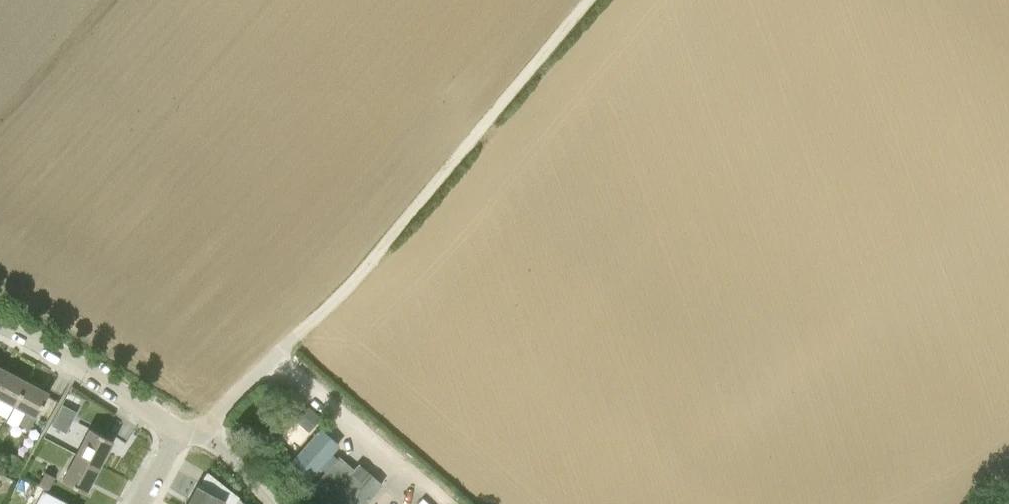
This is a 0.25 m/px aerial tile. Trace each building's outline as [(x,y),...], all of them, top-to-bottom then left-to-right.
[(0,379),(0,398),(14,405),(27,380),(5,369),(0,379)] [(14,405),(25,411),(19,423),(30,429),(49,392),(27,380),(14,405)] [(60,412),(53,424),(68,432),(74,420),(80,410),(65,402),(60,412)] [(317,424),(279,466),(305,488),(342,446),(317,424)] [(113,440),(90,428),(84,438),(76,453),(100,466),(113,440)] [(275,448),(282,454),(288,448),(280,441),(275,448)] [(19,471),(24,455),(6,449),(1,465),(19,471)] [(76,453),(62,479),(86,492),(100,466),(76,453)] [(325,470),(310,488),(327,502),(343,484),(325,470)] [(46,472),(39,485),(48,490),(55,477),(46,472)] [(187,503),(223,503),(225,501),(231,503),(234,503),(239,497),(207,472),(199,486),(197,486),(187,503)] [(353,475),(349,479),(348,478),(343,484),(327,502),(329,503),(362,503),(380,482),(370,474),(362,483),(353,476),(353,475)] [(367,503),(394,503),(378,491),(367,503)]
